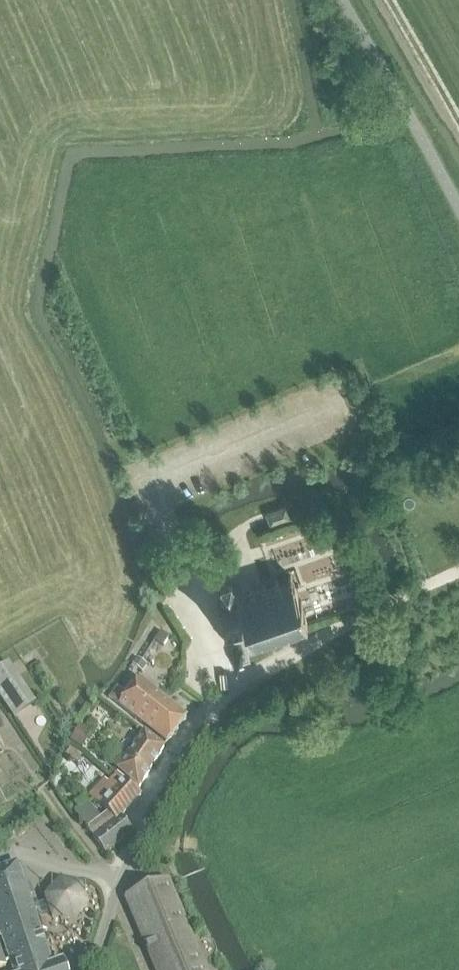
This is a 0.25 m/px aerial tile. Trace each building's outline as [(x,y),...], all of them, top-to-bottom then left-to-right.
[(271,525),(290,518),(286,507),(267,513),(271,525)] [(283,636),(281,631),(291,628),(293,633),(295,632),(294,628),(304,625),(305,629),(308,628),(307,624),(307,623),(293,579),(292,575),(288,576),(290,581),(280,584),(279,579),(276,580),(277,585),(267,588),(266,584),(263,585),(264,589),(254,592),(253,588),(250,589),(251,593),(241,596),(240,592),(237,593),(232,584),(233,583),(231,582),(230,584),(224,586),(221,585),(221,587),(222,588),(222,595),(223,598),(221,599),(222,603),(218,604),(219,607),(222,606),(234,644),(231,645),(232,648),(236,646),(237,650),(240,649),(239,645),(253,641),(254,645),(257,644),(256,640),(266,637),(267,641),(270,640),(269,636),(279,632),(280,637),(283,636)] [(162,629),(156,639),(164,644),(171,634),(162,629)] [(138,659),(133,666),(142,673),(148,666),(138,659)] [(9,664),(0,670),(0,690),(18,678),(9,664)] [(18,678),(0,690),(0,698),(6,706),(27,691),(18,678)] [(167,744),(186,718),(138,682),(127,697),(117,689),(109,700),(119,708),(167,744)] [(80,725),(71,742),(82,748),(91,731),(80,725)] [(138,790),(164,750),(144,734),(126,760),(123,758),(114,767),(118,771),(138,790)] [(69,750),(65,758),(77,765),(82,757),(69,750)] [(99,807),(107,814),(115,822),(117,821),(120,823),(123,820),(121,817),(141,796),(124,781),(117,775),(108,785),(104,782),(89,798),(99,807)] [(69,781),(65,787),(73,794),(78,788),(69,781)] [(133,833),(123,820),(120,823),(117,821),(115,822),(107,814),(100,820),(92,809),(83,796),(74,803),(79,810),(74,813),(79,819),(94,838),(93,840),(105,855),(133,833)] [(63,963),(53,966),(36,917),(33,908),(18,865),(0,871),(0,930),(14,969),(66,969),(63,963)] [(53,919),(74,921),(88,906),(80,887),(60,882),(48,899),(49,903),(33,908),(36,917),(52,912),(53,919)] [(126,899),(155,969),(204,969),(202,962),(192,937),(190,938),(168,882),(126,899)]
